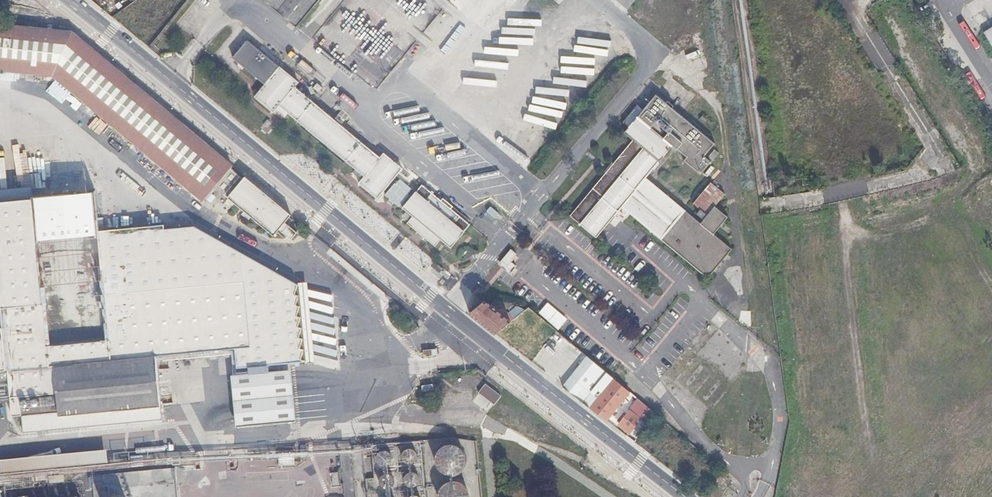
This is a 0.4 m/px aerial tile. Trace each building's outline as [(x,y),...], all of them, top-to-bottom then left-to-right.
[(296,24),(315,0),(267,0),(296,24)] [(627,11),(636,0),(614,0),(627,11)] [(962,4),(981,29),(991,21),(991,19),(977,0),(967,0),(962,4)] [(982,31),(991,47),(991,24),(982,31)] [(51,75),(203,201),(214,187),(230,168),(232,166),(71,32),(0,25),(0,71),(51,75)] [(263,86),(277,68),(245,42),(230,59),(263,86)] [(277,68),(263,86),(253,99),(272,114),(275,110),(277,107),(285,114),(353,170),(361,177),(358,179),(356,183),(374,198),(398,168),(380,152),(376,157),(292,89),(296,84),(277,68)] [(629,212),(706,275),(729,246),(708,228),(722,210),(711,201),(721,188),(708,177),(692,197),(705,208),(697,219),(645,176),(671,144),(685,156),(683,158),(699,171),(710,159),(703,153),(713,141),(655,92),(623,132),(632,139),(566,219),(592,240),(617,210),(625,217),(629,212)] [(285,114),(277,107),(275,110),(283,117),(285,114)] [(230,168),(214,187),(224,195),(239,176),(230,168)] [(361,177),(353,170),(350,173),(358,179),(361,177)] [(239,176),(224,195),(273,236),(278,230),(290,241),(296,234),(284,223),(290,216),(241,174),(239,176)] [(437,239),(448,247),(462,230),(451,221),(456,215),(418,183),(399,207),(409,215),(403,222),(432,246),(437,239)] [(0,204),(0,292),(3,328),(7,371),(12,418),(21,417),(23,431),(160,418),(154,354),(234,347),(237,372),(306,365),(306,364),(306,363),(303,361),(305,352),(302,350),(305,341),(301,339),(303,329),(300,328),(302,319),(299,317),(301,308),(297,306),(299,297),(297,296),(299,286),(195,227),(165,230),(164,225),(101,231),(111,344),(44,350),(34,237),(94,231),(90,196),(0,204)] [(483,300),(469,313),(494,332),(511,319),(527,306),(517,304),(508,311),(499,303),(498,304),(492,300),(488,304),(483,300)] [(537,310),(559,328),(565,320),(544,303),(537,310)] [(527,306),(511,319),(512,321),(503,331),(528,355),(537,345),(530,337),(535,331),(528,325),(522,331),(516,324),(529,313),(546,328),(549,325),(527,306)] [(578,362),(561,385),(597,413),(621,385),(585,354),(578,362)] [(298,367),(238,373),(242,425),(303,419),(298,367)] [(501,397),(485,384),(472,402),(488,414),(501,397)] [(433,385),(422,386),(423,393),(434,392),(433,385)] [(456,385),(452,390),(461,397),(465,392),(456,385)] [(597,413),(604,419),(616,405),(621,401),(629,391),(621,385),(597,413)] [(646,424),(651,419),(655,414),(638,399),(623,416),(617,422),(615,420),(613,422),(617,426),(619,424),(628,431),(632,427),(636,423),(640,418),(646,424)] [(617,422),(623,416),(620,413),(614,420),(615,420),(617,422)] [(460,468),(462,463),(462,458),(461,453),(458,449),(454,446),(450,445),(445,445),(440,446),(436,449),(433,453),(432,457),(432,462),(434,467),(437,471),(441,474),(446,475),(452,474),(456,472),(460,468)] [(401,458),(403,460),(405,461),(407,462),(410,461),(412,461),(413,459),(415,457),(415,455),(415,452),(413,450),(411,448),(409,447),(407,447),(404,448),(402,450),(401,451),(400,454),(401,456),(401,458)] [(2,471),(110,462),(108,448),(1,458),(2,471)] [(376,462),(377,463),(379,464),(381,465),(384,465),(386,464),(388,462),(389,460),(389,458),(389,455),(387,453),(386,451),(383,450),(381,450),(378,451),(376,453),(375,455),(375,457),(375,459),(376,462)] [(295,452),(280,452),(281,465),(295,464),(295,452)] [(332,472),(334,485),(342,484),(340,471),(332,472)] [(403,483),(405,485),(407,485),(409,485),(412,484),(413,483),(415,481),(415,478),(415,476),(414,474),(412,472),(410,471),(407,471),(405,472),(403,473),(402,474),(401,477),(401,479),(401,481),(403,483)] [(379,484),(380,486),(382,487),(385,488),(387,488),(389,487),(391,485),(392,483),(392,481),(392,478),(391,476),(389,474),(387,474),(384,473),(382,474),(380,476),(378,478),(378,480),(378,482),(379,484)] [(466,494),(464,489),(461,485),(456,482),(451,481),(446,482),(442,484),(438,488),(436,492),(435,496),(466,496),(466,494)]
